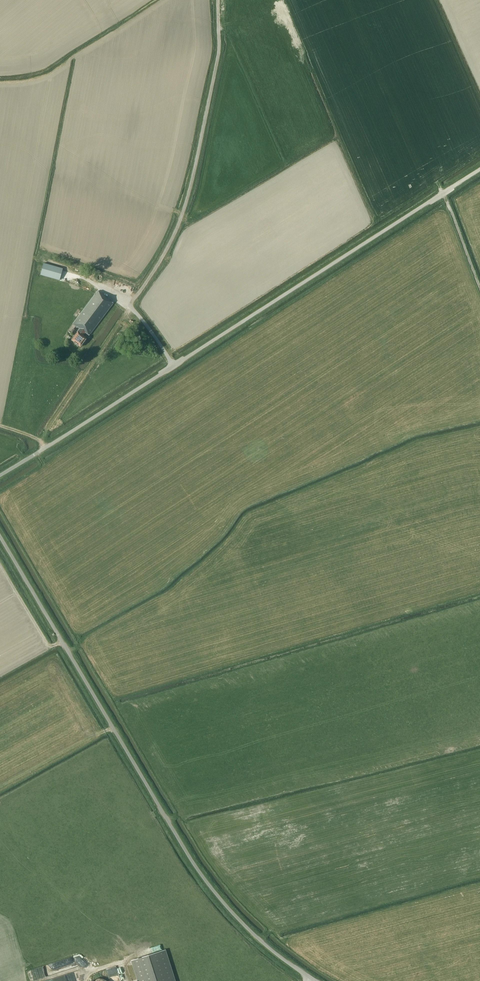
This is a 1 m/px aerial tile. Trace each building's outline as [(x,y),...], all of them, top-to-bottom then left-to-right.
[(59,280),(63,269),(43,263),(40,275),(59,280)] [(85,333),(88,335),(113,303),(97,291),(72,324),(76,327),(77,327),(79,329),(71,340),(80,347),(80,346),(81,347),(86,340),(85,339),(86,338),(82,336),(85,333)] [(166,949),(130,960),(137,980),(175,980),(166,949)] [(35,978),(36,980),(48,980),(53,980),(58,980),(57,978),(73,974),(73,972),(78,971),(77,967),(35,978)] [(117,973),(116,967),(106,968),(108,975),(117,973)]
